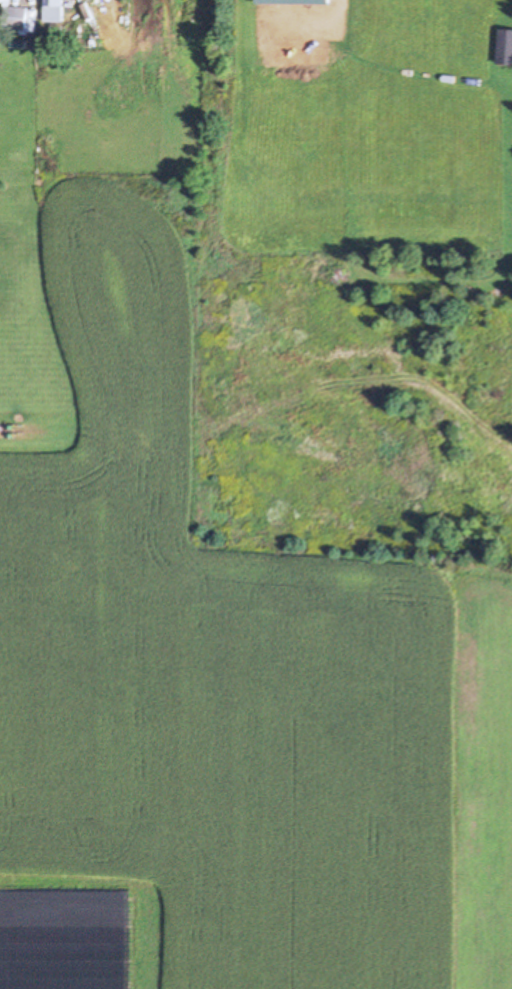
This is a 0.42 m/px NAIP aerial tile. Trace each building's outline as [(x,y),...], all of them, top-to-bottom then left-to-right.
[(66,21),(66,0),(47,0),(47,21),(66,21)] [(30,6),(12,6),(12,33),(30,33),(30,6)] [(498,39),(498,63),(511,63),(511,39),(498,39)]
